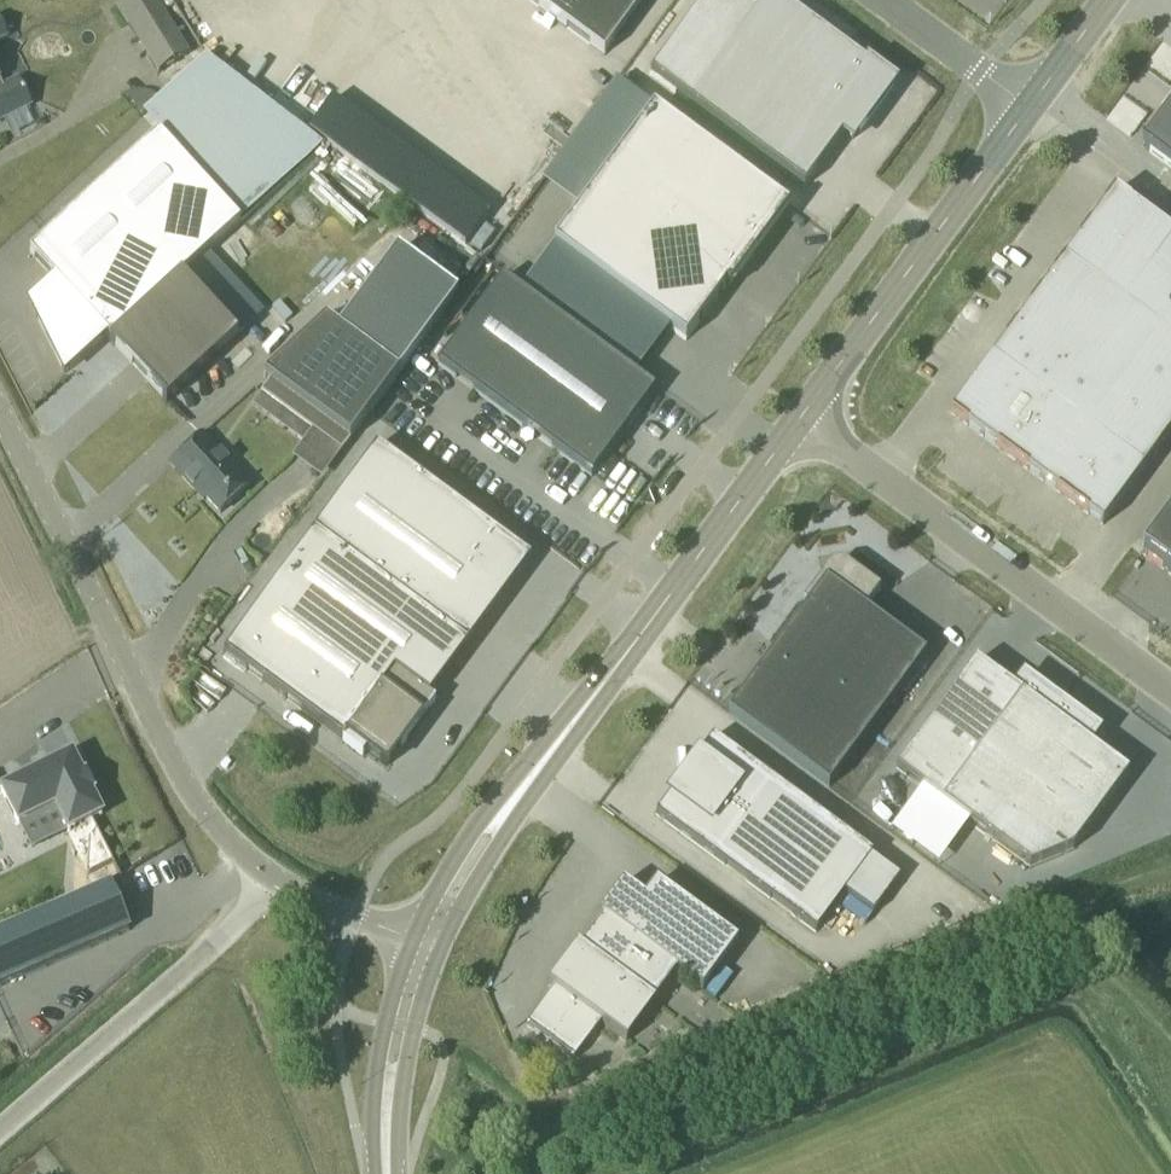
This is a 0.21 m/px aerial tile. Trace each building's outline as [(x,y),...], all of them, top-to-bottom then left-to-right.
[(158,0),(125,0),(115,6),(157,75),(191,55),(158,0)] [(604,54),(643,0),(530,0),(604,54)] [(688,102),(805,188),(837,144),(844,134),(849,137),(853,140),(860,130),(894,84),(866,63),(847,49),(780,0),(763,0),(688,102)] [(3,39),(8,37),(0,19),(0,41),(3,39)] [(9,115),(31,104),(19,80),(4,87),(0,79),(0,120),(9,115)] [(144,86),(127,92),(133,108),(149,102),(144,86)] [(461,242),(485,208),(327,97),(304,130),(461,242)] [(655,107),(554,243),(687,340),(727,286),(731,289),(791,207),(655,107)] [(1145,148),(1170,168),(1170,111),(1145,148)] [(160,136),(31,253),(56,280),(36,299),(44,308),(37,317),(65,372),(106,335),(111,340),(182,276),(240,223),(160,136)] [(1115,190),(951,414),(1102,525),(1170,432),(1170,232),(1115,190)] [(169,400),(241,334),(185,274),(114,339),(113,340),(117,344),(118,343),(134,361),(136,360),(151,376),(149,377),(166,395),(165,396),(169,400)] [(503,278),(440,365),(592,476),(655,390),(503,278)] [(401,374),(327,320),(265,377),(271,382),(262,393),(343,452),(401,374)] [(220,513),(250,486),(203,435),(171,464),(196,491),(198,489),(220,513)] [(377,445),(314,531),(468,645),(531,559),(377,445)] [(1142,553),(1170,574),(1170,514),(1142,553)] [(468,645),(314,531),(224,653),(364,755),(366,752),(387,766),(391,761),(386,758),(397,744),(402,747),(436,701),(430,696),(468,645)] [(866,610),(881,590),(850,567),(847,571),(841,568),(835,568),(831,574),(827,571),(803,603),(807,606),(729,712),(829,786),(927,654),(866,610)] [(988,664),(906,772),(952,807),(1039,873),(1082,855),(1140,779),(1100,749),(1108,738),(1072,710),(1036,683),(1028,695),(988,664)] [(688,777),(844,892),(873,853),(713,736),(692,765),(695,767),(688,777)] [(102,777),(29,810),(45,845),(83,828),(95,855),(130,839),(120,817),(122,816),(114,798),(112,799),(102,777)] [(678,784),(656,814),(816,931),(844,892),(688,777),(681,786),(678,784)] [(554,988),(527,1024),(574,1059),(601,1023),(626,1042),(656,1002),(655,1001),(677,971),(703,990),(738,942),(657,882),(645,898),(623,882),(621,885),(613,897),(600,914),(604,917),(582,948),(578,945),(563,965),(550,981),(548,984),(554,988)] [(0,933),(0,988),(129,933),(109,887),(0,933)]
